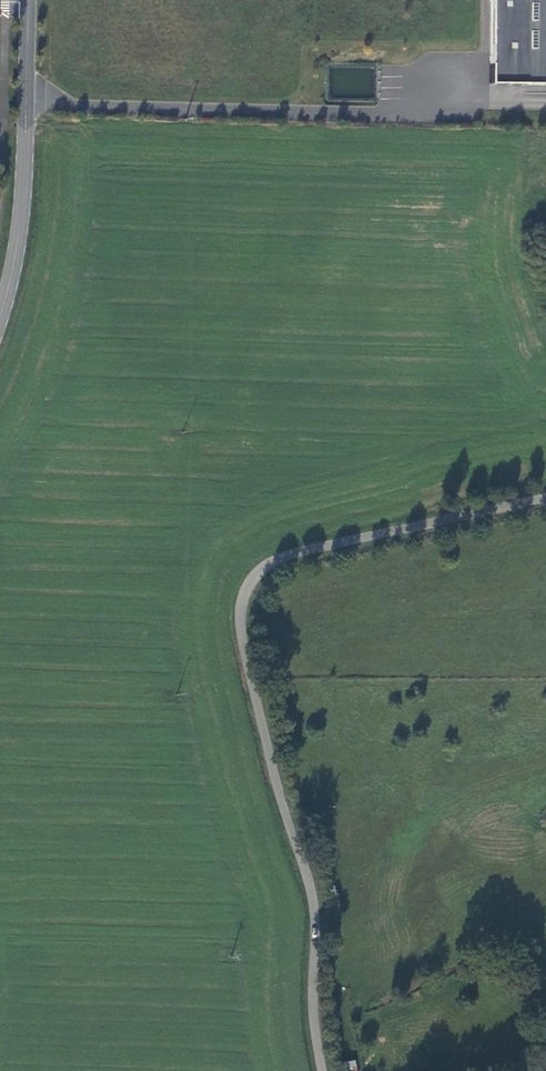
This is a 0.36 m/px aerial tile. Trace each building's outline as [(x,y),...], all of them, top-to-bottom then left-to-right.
[(489,86),(545,87),(545,0),(490,0),(489,86)] [(353,1062),(338,1065),(339,1070),(355,1070),(353,1062)]
